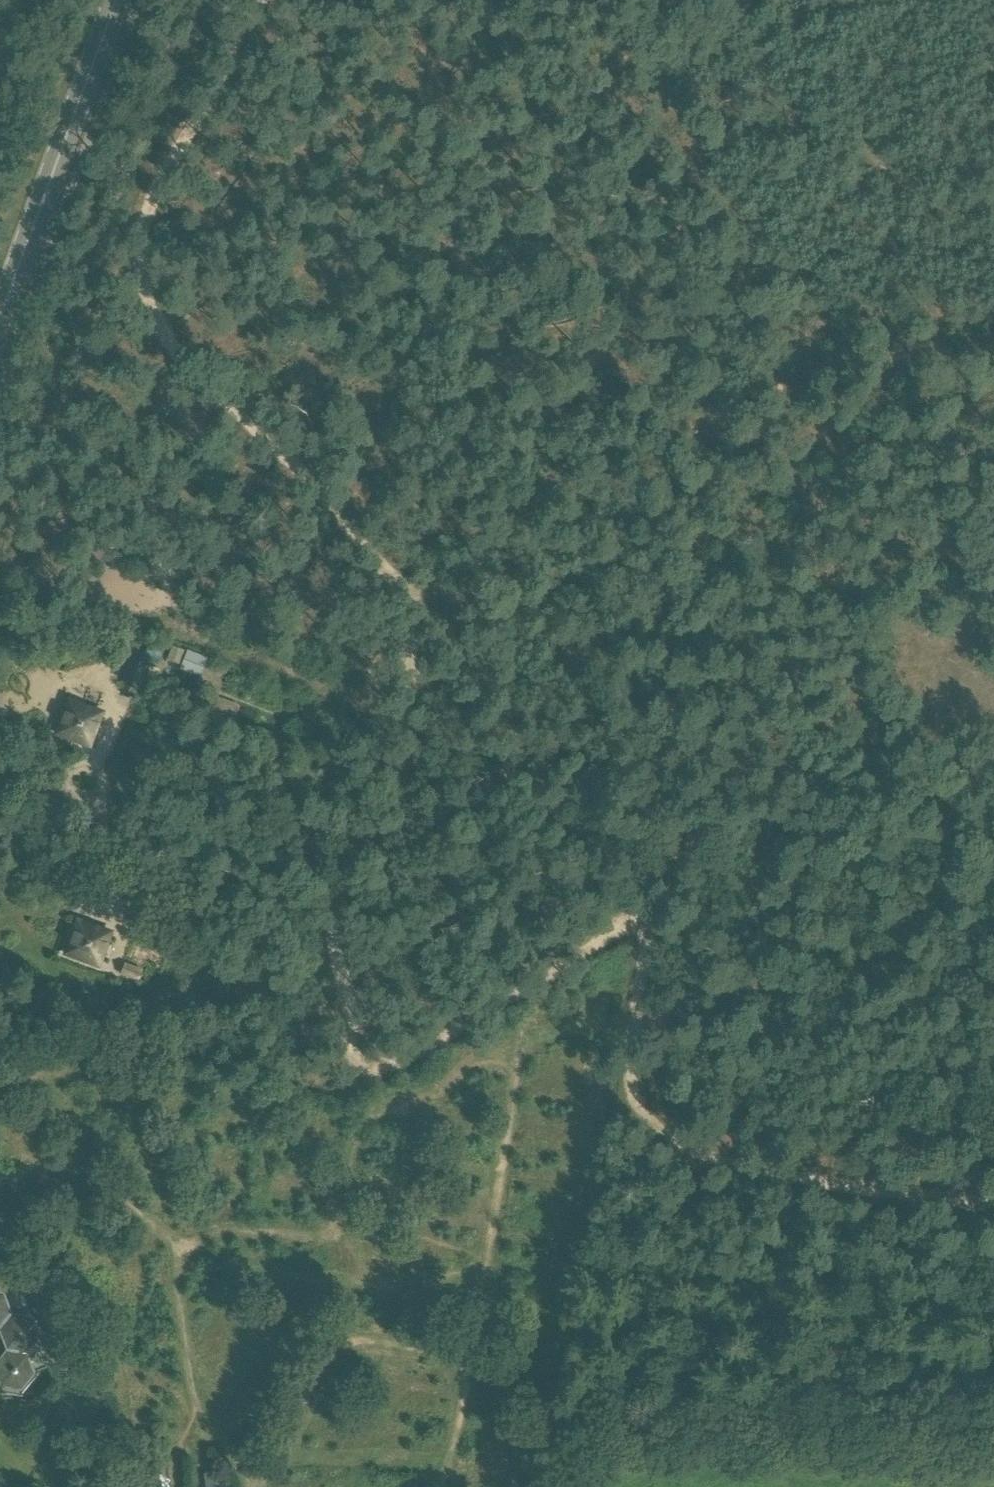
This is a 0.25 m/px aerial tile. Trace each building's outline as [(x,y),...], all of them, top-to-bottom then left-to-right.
[(151,638),(143,659),(162,666),(169,644),(151,638)] [(184,651),(177,669),(294,713),(301,695),(184,651)] [(130,660),(127,669),(144,675),(146,665),(130,660)] [(68,700),(56,732),(89,744),(101,712),(68,700)] [(76,920),(65,953),(99,965),(110,931),(76,920)] [(124,962),(118,983),(135,988),(141,967),(124,962)] [(452,1165),(473,1164),(473,1153),(452,1154),(452,1165)] [(0,1327),(9,1350),(0,1361),(0,1380),(1,1383),(1,1384),(2,1385),(3,1385),(20,1388),(33,1373),(25,1353),(39,1336),(32,1318),(11,1315),(3,1294),(0,1294),(0,1327)]
